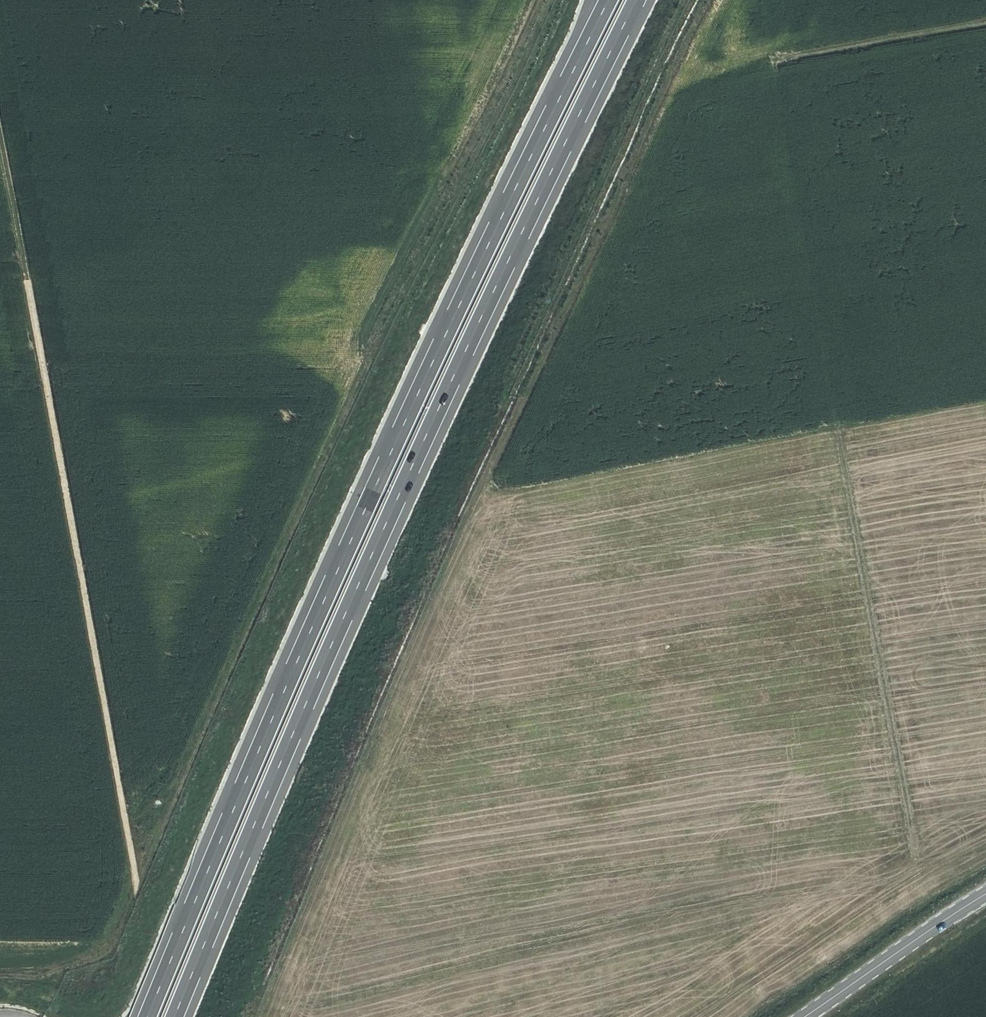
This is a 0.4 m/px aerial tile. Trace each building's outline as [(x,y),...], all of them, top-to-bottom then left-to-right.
[(531,127),(536,114),(528,111),(523,124),(531,127)]
